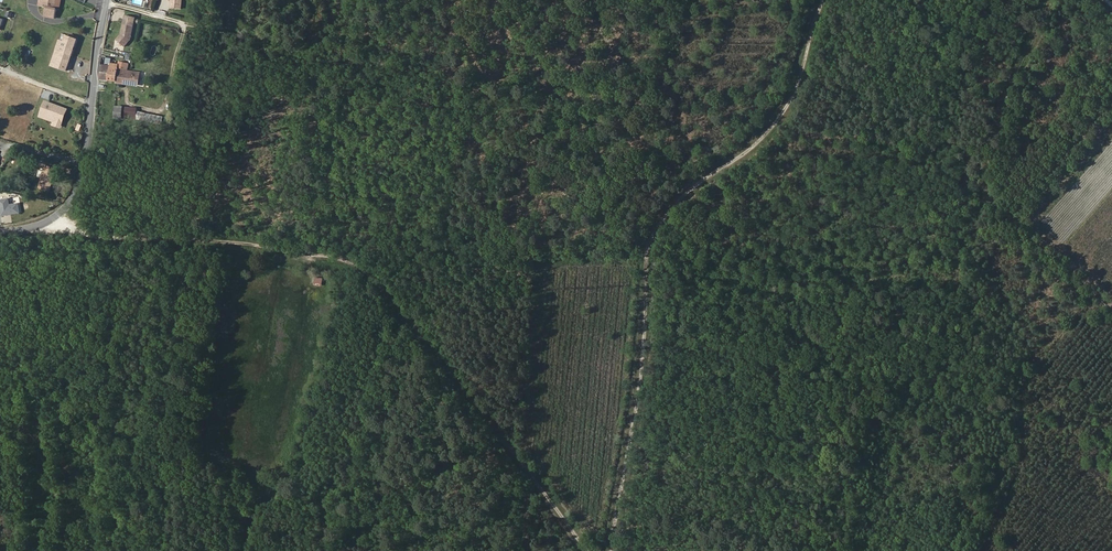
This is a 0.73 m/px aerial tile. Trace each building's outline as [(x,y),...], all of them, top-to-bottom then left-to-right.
[(60,10),(59,10),(60,0),(44,0),(43,8),(49,9),(48,19),(59,20),(60,10)] [(124,24),(134,27),(136,18),(126,16),(124,24)] [(131,40),(134,27),(124,25),(121,35),(117,40),(124,47),(131,40)] [(71,33),(70,36),(66,34),(63,41),(59,39),(56,49),(71,55),(79,36),(71,33)] [(71,55),(56,49),(54,54),(70,60),(71,55)] [(50,64),(66,70),(70,60),(54,54),(50,64)] [(111,63),(111,65),(108,79),(117,80),(118,69),(119,66),(128,68),(129,62),(120,60),(119,64),(111,63)] [(102,64),(100,77),(108,79),(111,65),(102,64)] [(129,70),(118,69),(117,80),(139,83),(141,71),(129,70)] [(62,90),(72,94),(74,90),(64,86),(62,90)] [(147,107),(161,109),(162,102),(148,99),(147,107)] [(65,113),(44,105),(39,117),(55,123),(61,125),(65,113)] [(116,116),(123,116),(124,107),(117,106),(116,116)] [(137,108),(124,107),(123,116),(136,118),(137,108)] [(141,112),(140,119),(167,125),(168,117),(141,112)] [(55,171),(56,166),(48,164),(46,169),(45,168),(44,170),(43,176),(40,187),(50,190),(56,171),(55,171)] [(0,198),(0,214),(18,211),(17,202),(8,203),(7,197),(0,198)]
